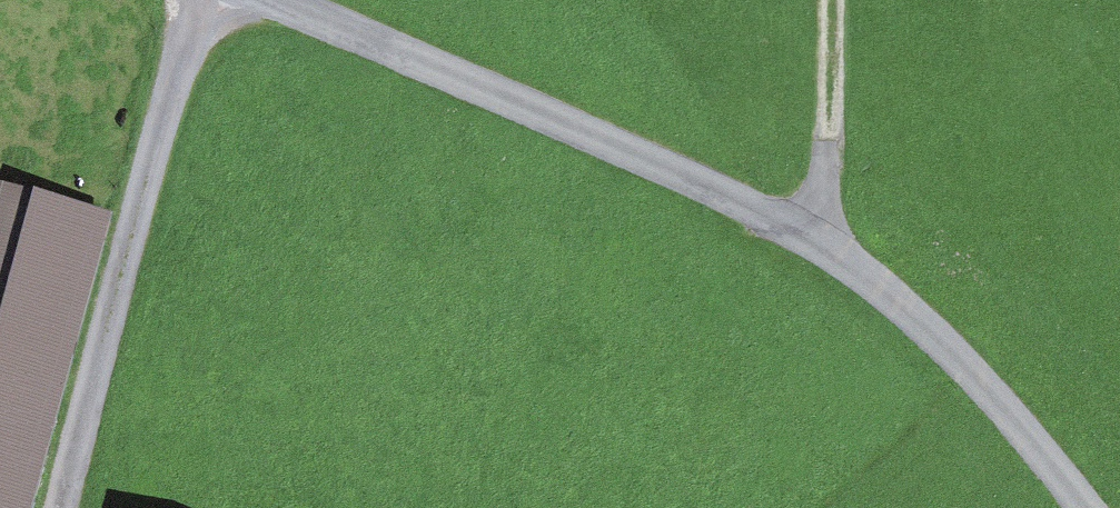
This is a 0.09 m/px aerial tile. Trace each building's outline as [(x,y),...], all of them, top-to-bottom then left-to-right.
[(113,231),(0,200),(0,507),(36,507),(113,231)]
